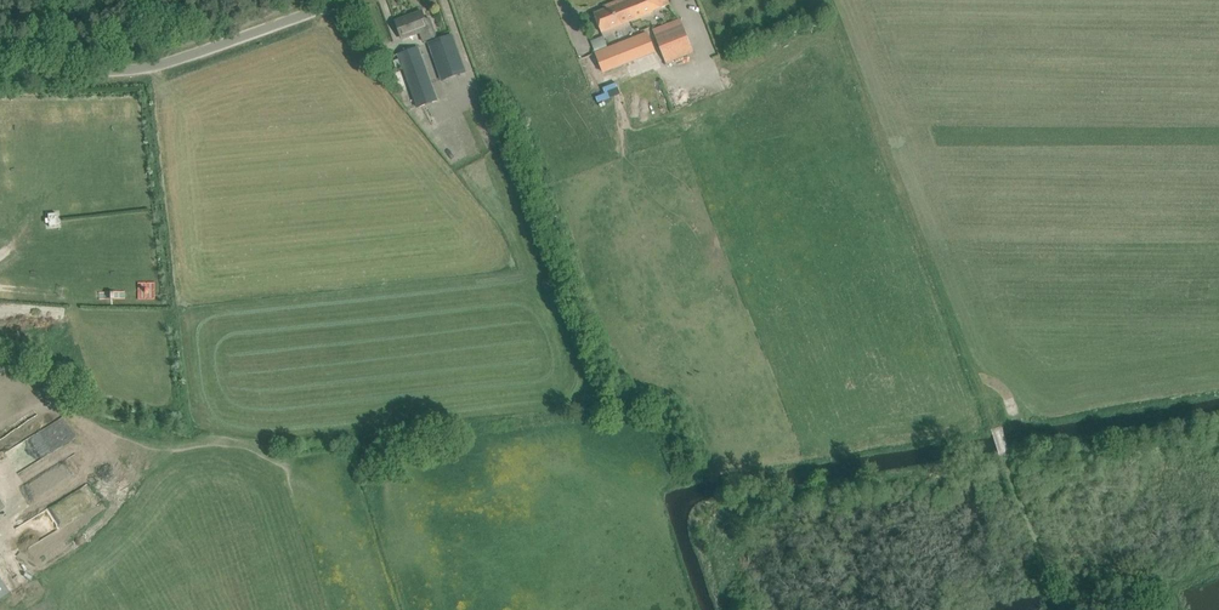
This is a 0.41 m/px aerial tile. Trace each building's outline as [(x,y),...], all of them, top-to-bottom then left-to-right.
[(667,0),(620,0),(618,1),(621,11),(626,9),(631,21),(653,12),(652,11),(668,5),(667,0)] [(621,11),(618,1),(604,7),(605,9),(594,14),(602,32),(631,21),(626,9),(621,11)] [(422,11),(396,21),(402,38),(420,32),(424,41),(437,37),(430,18),(425,20),(422,11)] [(680,20),(653,30),(666,63),(693,52),(680,20)] [(452,33),(428,42),(442,80),(466,71),(452,33)] [(648,33),(596,54),(603,73),(655,52),(648,33)] [(419,45),(397,53),(417,107),(439,99),(419,45)] [(603,87),(605,93),(596,96),(598,103),(621,94),(616,82),(603,87)] [(102,113),(112,112),(111,102),(102,103),(102,113)] [(137,102),(127,102),(128,112),(138,112),(137,102)] [(77,103),(77,114),(87,114),(87,103),(77,103)] [(52,104),(52,114),(62,115),(62,104),(52,104)] [(118,155),(140,154),(140,141),(117,142),(118,155)] [(125,172),(126,185),(145,183),(143,170),(125,172)] [(100,199),(87,201),(89,213),(102,211),(100,199)] [(57,214),(48,214),(49,226),(58,226),(57,214)] [(56,308),(56,321),(64,321),(65,308),(56,308)]
